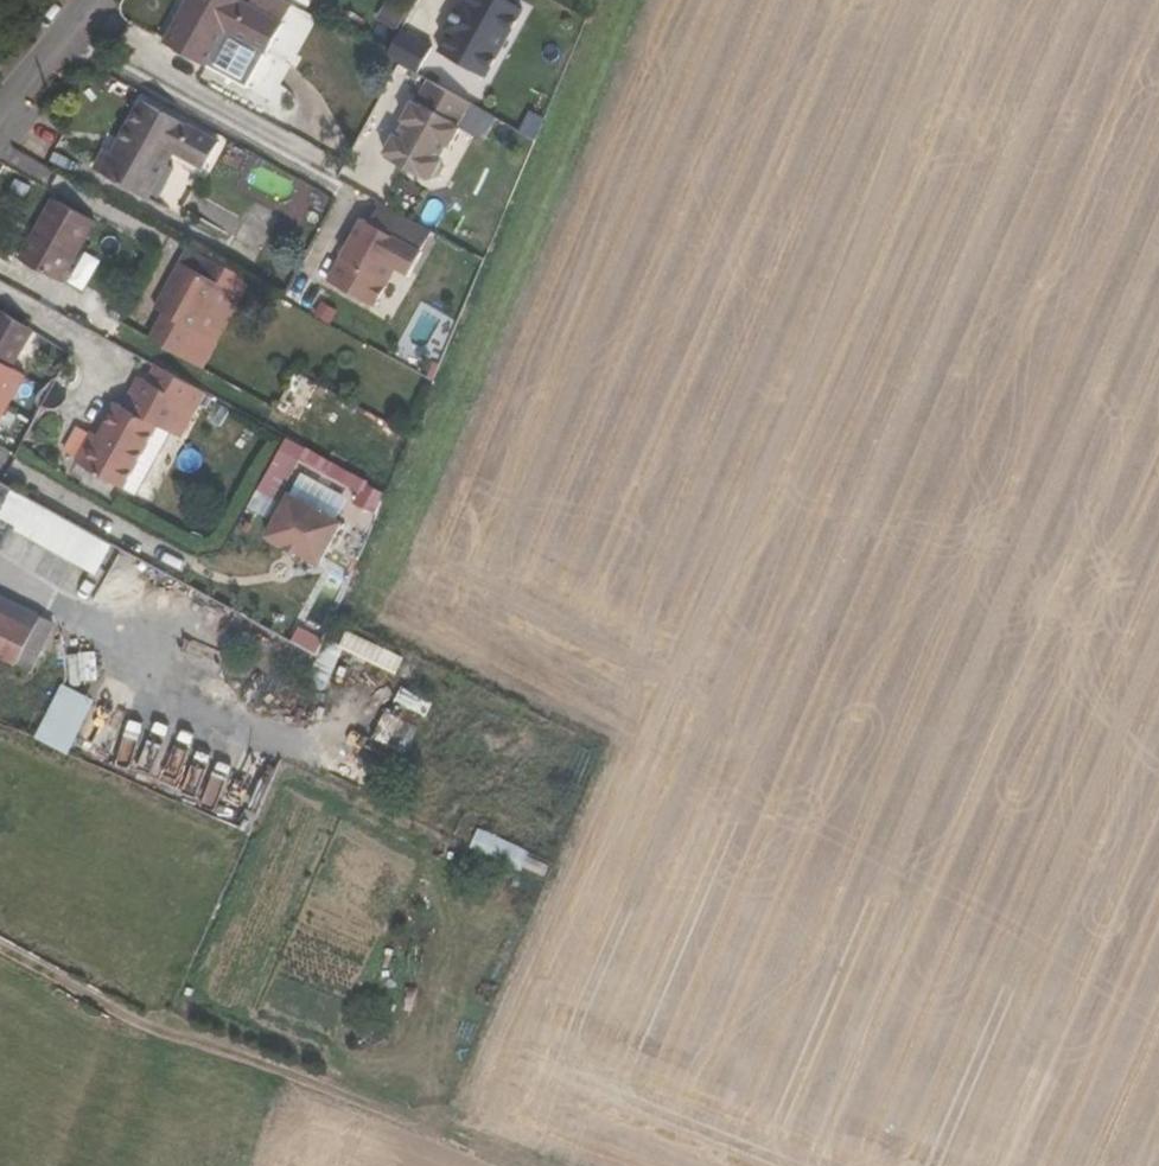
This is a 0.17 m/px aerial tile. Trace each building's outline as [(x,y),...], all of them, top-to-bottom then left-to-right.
[(165,48),(240,88),(257,55),(262,57),(280,25),(277,23),(289,2),(285,0),(250,0),(246,6),(235,0),(191,0),(165,48)] [(394,32),(406,12),(386,0),(383,0),(372,20),(394,32)] [(526,13),(504,0),(471,0),(468,6),(464,4),(449,29),(453,31),(441,52),(487,79),(526,13)] [(386,56),(417,73),(432,47),(401,30),(386,56)] [(470,103),(428,79),(415,102),(412,101),(402,119),(404,120),(396,135),(394,134),(383,152),(386,153),(384,156),(427,180),(428,177),(431,179),(438,177),(443,167),(441,160),(438,159),(447,144),(450,145),(460,127),(457,126),(470,103)] [(221,140),(144,99),(114,152),(107,148),(95,169),(152,198),(178,151),(207,166),(221,140)] [(21,252),(63,276),(95,220),(53,196),(21,252)] [(432,229),(380,201),(369,220),(362,216),(329,279),(370,301),(371,300),(378,299),(385,284),(383,277),(391,262),(410,272),(422,249),(421,248),(432,229)] [(157,308),(197,331),(223,283),(183,261),(157,308)] [(27,371),(14,364),(35,328),(0,308),(0,416),(27,371)] [(158,361),(148,380),(187,402),(198,383),(158,361)] [(77,463),(137,495),(160,453),(147,446),(158,425),(171,432),(187,402),(148,380),(141,376),(126,406),(120,403),(101,435),(95,447),(87,444),(77,463)] [(187,402),(171,432),(182,438),(209,389),(198,383),(187,402)] [(158,425),(147,446),(160,453),(171,432),(158,425)] [(94,432),(87,444),(95,447),(101,435),(94,432)] [(277,502),(306,449),(286,438),(257,491),(277,502)] [(304,468),(271,532),(324,559),(346,517),(331,509),(342,488),(304,468)] [(12,486),(2,480),(0,479),(0,508),(12,486)] [(15,523),(30,496),(12,486),(0,508),(0,515),(15,523)] [(41,538),(56,510),(30,496),(15,523),(41,538)] [(0,593),(0,651),(15,659),(39,614),(0,593)] [(38,741),(71,755),(94,699),(61,685),(38,741)] [(472,849),(519,866),(526,848),(478,831),(472,849)]
